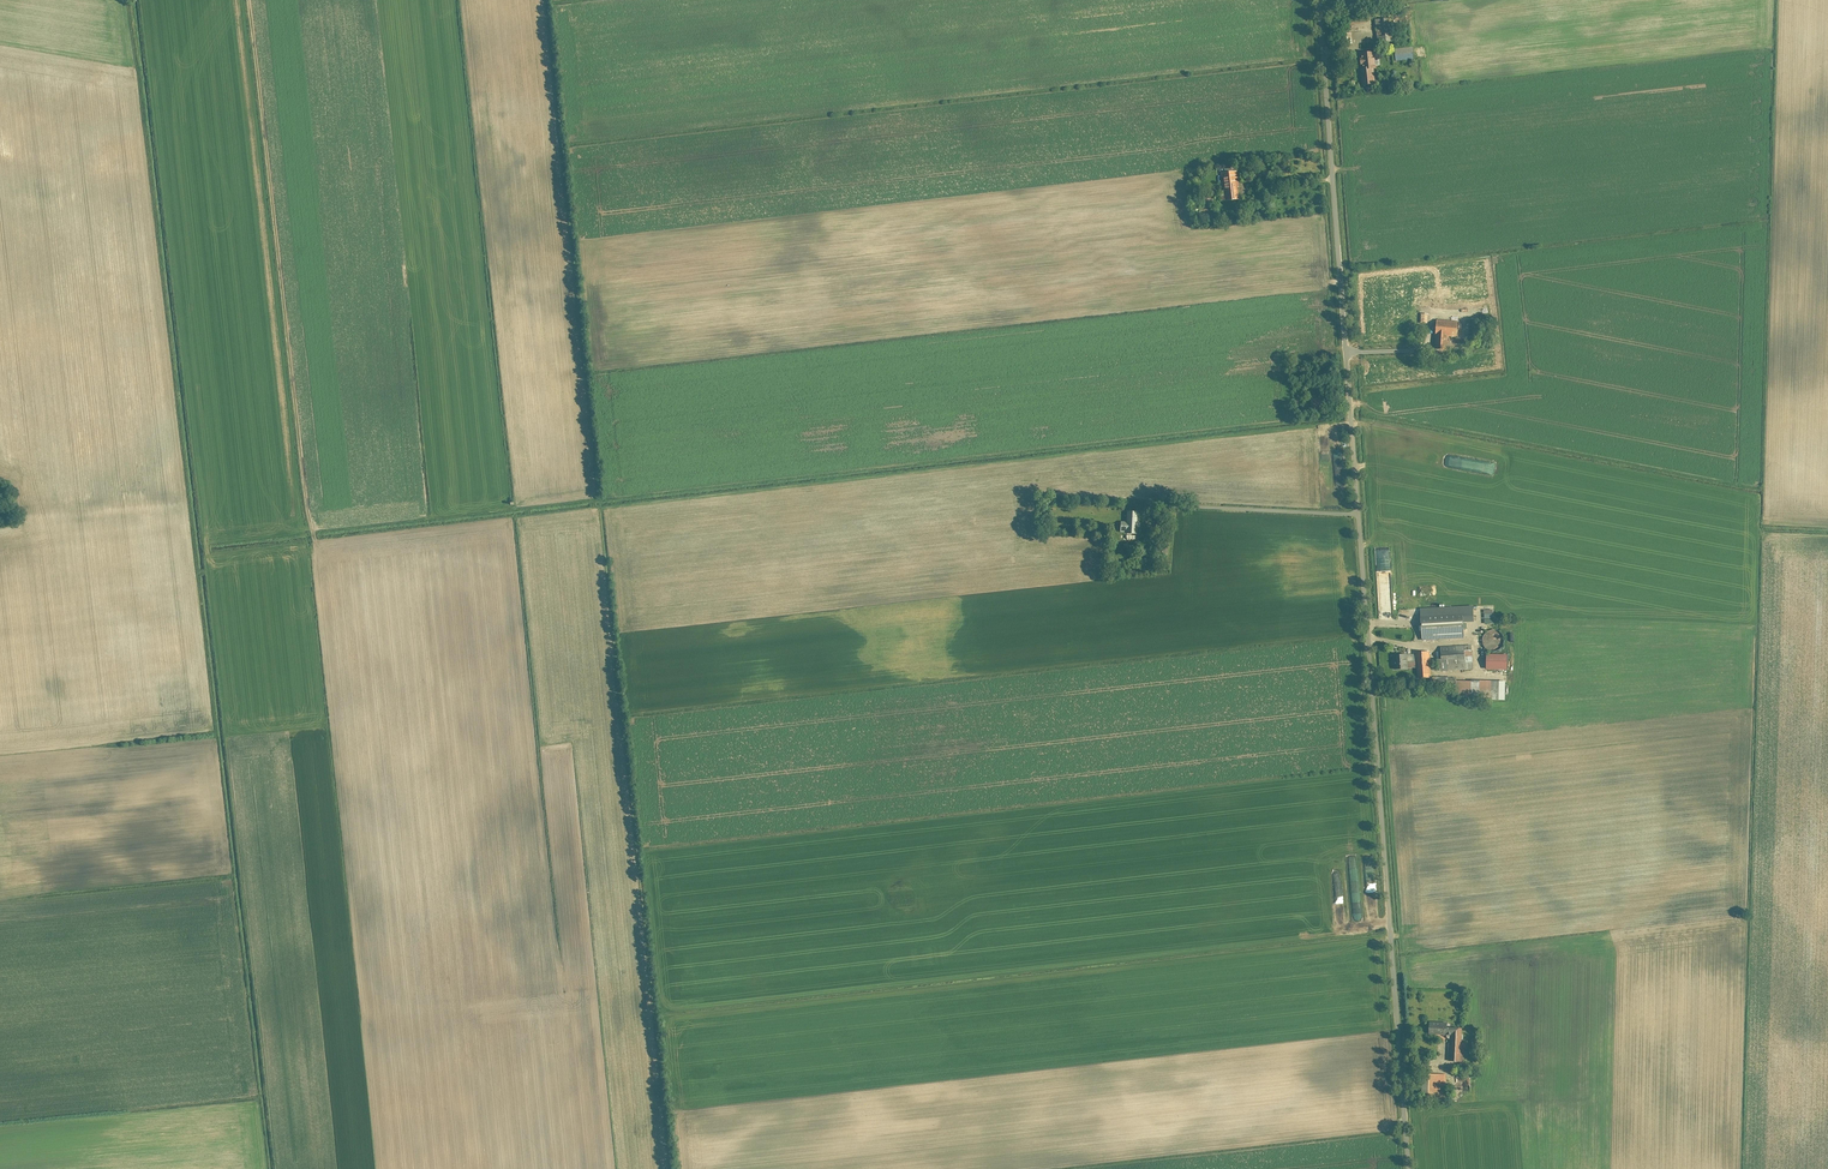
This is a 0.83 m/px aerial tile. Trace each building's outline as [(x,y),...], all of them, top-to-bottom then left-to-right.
[(1392,20),(1375,22),(1377,44),(1394,42),(1392,20)] [(1395,50),(1396,62),(1414,61),(1413,49),(1395,50)] [(1360,55),(1363,86),(1376,85),(1374,54),(1360,55)] [(1405,82),(1391,83),(1392,92),(1405,91),(1405,82)] [(1222,203),(1240,201),(1236,172),(1219,174),(1222,203)] [(1421,315),(1420,324),(1428,324),(1429,316),(1421,315)] [(1435,336),(1437,336),(1436,350),(1447,351),(1448,336),(1457,337),(1459,322),(1436,320),(1435,336)] [(1311,400),(1312,412),(1323,411),(1322,400),(1311,400)] [(1127,514),(1127,524),(1119,524),(1119,534),(1127,534),(1127,542),(1137,542),(1137,514),(1127,514)] [(1153,539),(1153,540),(1144,540),(1144,550),(1152,550),(1152,555),(1168,556),(1168,540),(1153,539)] [(1421,617),(1422,639),(1464,637),(1463,615),(1421,617)] [(1483,641),(1484,647),(1490,652),(1496,653),(1501,650),(1505,645),(1505,638),(1501,633),(1496,630),(1490,631),(1485,634),(1483,641)] [(1441,647),(1441,669),(1473,668),(1473,646),(1441,647)] [(1415,653),(1417,679),(1431,679),(1429,652),(1415,653)] [(1391,655),(1392,671),(1408,670),(1407,655),(1391,655)] [(1454,681),(1453,701),(1498,701),(1498,682),(1454,681)] [(1430,1022),(1429,1036),(1450,1038),(1448,1061),(1463,1062),(1465,1034),(1459,1034),(1460,1024),(1430,1022)] [(1473,1040),(1471,1056),(1480,1057),(1481,1041),(1473,1040)] [(1420,1075),(1420,1102),(1449,1103),(1449,1075),(1420,1075)]
